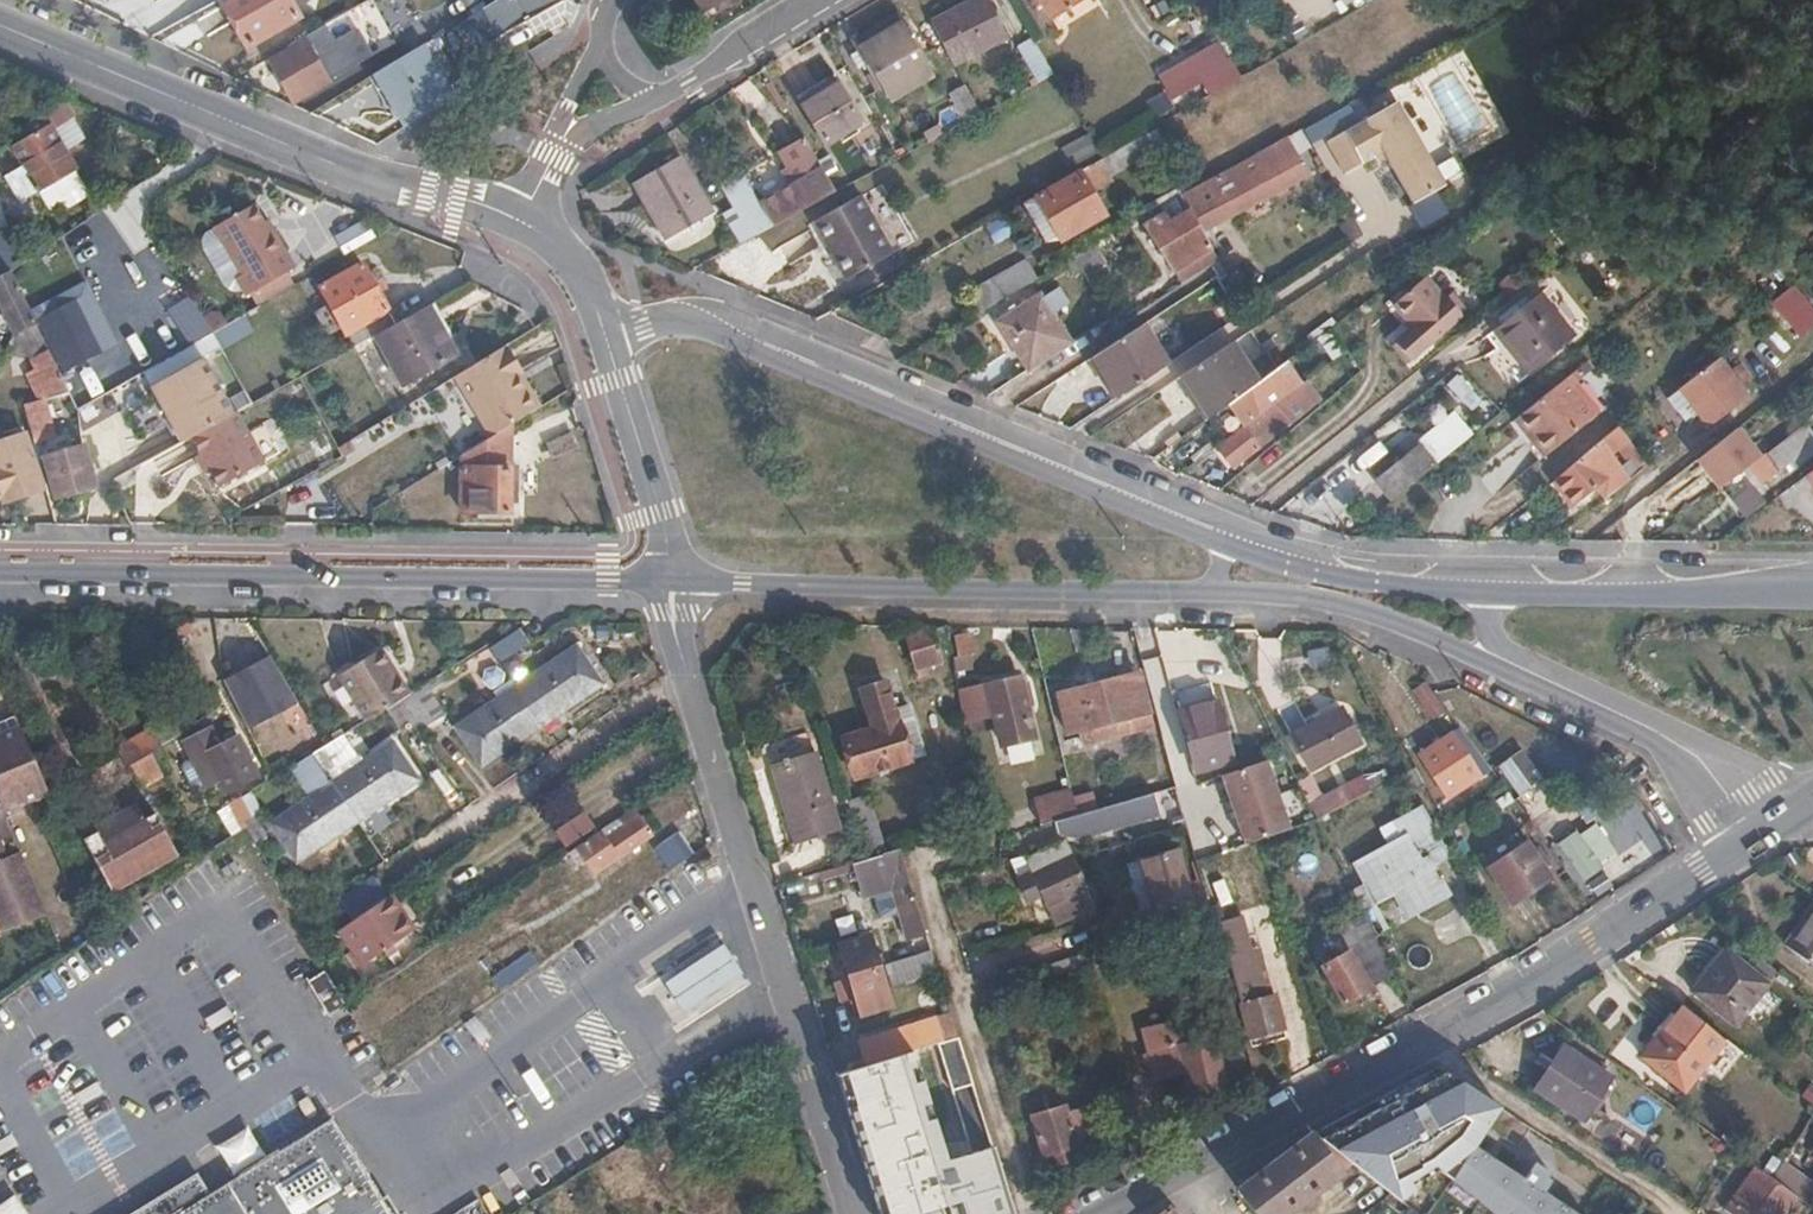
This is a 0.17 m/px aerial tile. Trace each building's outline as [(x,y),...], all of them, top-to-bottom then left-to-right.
[(194,10),(210,0),(187,0),(194,10)] [(244,45),(295,16),(285,0),(219,0),(244,45)] [(525,18),(554,0),(515,0),(525,18)] [(995,0),(974,0),(936,23),(960,64),(1015,33),(995,0)] [(1052,16),(1078,0),(1042,0),(1052,16)] [(1299,37),(1309,30),(1301,18),(1305,15),(1301,9),(1315,0),(1274,0),(1299,37)] [(929,60),(900,11),(852,40),(880,88),(929,60)] [(499,55),(477,13),(454,27),(476,68),(499,55)] [(301,35),(284,44),(287,49),(267,60),(291,101),(326,81),(301,35)] [(1218,38),(1153,72),(1173,111),(1238,77),(1218,38)] [(365,76),(391,127),(456,90),(427,39),(365,76)] [(1057,74),(1035,39),(1020,47),(1040,83),(1057,74)] [(1423,86),(1458,146),(1492,127),(1457,66),(1423,86)] [(946,81),(967,122),(982,114),(959,73),(946,81)] [(957,110),(942,82),(922,93),(936,120),(957,110)] [(863,124),(841,86),(829,93),(826,87),(802,100),(827,144),(863,124)] [(1152,116),(1201,98),(1197,87),(1166,99),(1163,93),(1146,99),(1152,116)] [(72,121),(75,118),(60,98),(2,145),(16,164),(25,175),(6,190),(25,212),(44,197),(55,211),(86,187),(74,171),(76,170),(64,156),(49,138),(72,121)] [(1397,100),(1328,138),(1344,170),(1383,149),(1411,203),(1442,185),(1397,100)] [(86,139),(72,121),(49,138),(64,156),(86,139)] [(1066,162),(1091,151),(1084,135),(1059,146),(1066,162)] [(837,191),(805,137),(780,151),(798,183),(763,204),(775,225),(837,191)] [(1136,137),(1105,153),(1101,156),(1109,168),(1142,149),(1136,137)] [(1198,228),(1289,173),(1304,164),(1292,144),(1287,147),(1281,137),(1178,195),(1189,212),(1198,228)] [(0,147),(0,176),(16,164),(2,145),(0,147)] [(712,211),(679,155),(633,181),(667,236),(712,211)] [(1079,168),(1091,190),(1113,178),(1109,168),(1101,156),(1079,168)] [(1079,168),(1023,201),(1045,240),(1061,238),(1104,212),(1091,190),(1079,168)] [(763,204),(744,171),(726,180),(745,214),(731,222),(742,242),(775,225),(763,204)] [(897,251),(864,193),(816,220),(849,277),(897,251)] [(273,228),(255,201),(219,225),(247,270),(241,274),(251,290),(299,260),(277,225),(273,228)] [(1144,225),(1180,284),(1218,260),(1198,228),(1189,212),(1170,223),(1163,213),(1144,225)] [(8,266),(4,255),(11,252),(0,218),(0,269),(8,266)] [(364,220),(333,231),(340,252),(371,241),(364,220)] [(393,323),(397,321),(364,263),(321,286),(353,345),(375,333),(393,323)] [(0,269),(3,276),(12,273),(8,266),(0,269)] [(1509,279),(1516,287),(1531,275),(1525,266),(1509,279)] [(971,294),(980,312),(1030,285),(1021,267),(971,294)] [(12,273),(3,276),(0,277),(0,312),(1,312),(9,332),(36,321),(23,294),(12,273)] [(1434,331),(1457,311),(1444,296),(1442,298),(1422,275),(1391,301),(1410,325),(1392,339),(1408,358),(1437,334),(1434,331)] [(34,306),(39,317),(81,297),(90,293),(85,281),(34,306)] [(1796,338),(1812,324),(1812,307),(1792,282),(1767,303),(1796,338)] [(1574,329),(1541,286),(1493,325),(1527,367),(1574,329)] [(81,297),(96,327),(105,322),(90,293),(81,297)] [(163,308),(180,337),(202,325),(186,295),(163,308)] [(1070,341),(1039,295),(997,322),(1027,368),(1070,341)] [(81,297),(39,317),(53,347),(96,327),(81,297)] [(451,334),(431,302),(397,321),(393,323),(375,333),(405,383),(456,353),(447,337),(451,334)] [(1382,338),(1398,324),(1387,311),(1371,325),(1382,338)] [(240,317),(208,332),(215,346),(247,331),(240,317)] [(9,332),(3,356),(14,353),(32,356),(49,349),(36,321),(9,332)] [(1144,323),(1093,356),(1118,396),(1169,362),(1144,323)] [(1230,340),(1182,372),(1210,415),(1224,404),(1257,380),(1230,340)] [(454,373),(455,375),(457,374),(509,344),(508,342),(454,373)] [(455,375),(467,395),(521,363),(509,344),(457,374),(455,375)] [(144,375),(180,442),(189,437),(212,424),(232,413),(196,345),(144,375)] [(49,349),(32,356),(51,396),(69,390),(49,349)] [(1743,390),(1714,353),(1675,385),(1704,421),(1743,390)] [(496,431),(512,422),(537,407),(515,372),(521,369),(523,367),(521,363),(467,395),(490,434),(496,431)] [(1053,377),(1065,406),(1096,393),(1084,364),(1053,377)] [(1224,404),(1241,425),(1280,397),(1288,391),(1295,385),(1278,364),(1257,380),(1224,404)] [(537,407),(542,403),(521,369),(515,372),(537,407)] [(1569,374),(1514,419),(1528,435),(1533,432),(1549,450),(1600,409),(1569,374)] [(1288,391),(1280,397),(1281,399),(1218,447),(1233,466),(1260,445),(1254,438),(1270,427),(1275,433),(1323,397),(1307,376),(1295,385),(1288,391)] [(24,404),(34,442),(69,433),(84,421),(79,408),(69,390),(51,396),(24,404)] [(212,424),(189,437),(197,451),(207,470),(216,486),(263,460),(236,410),(232,413),(212,424)] [(1794,423),(1759,453),(1771,468),(1783,458),(1781,455),(1793,445),(1799,452),(1812,442),(1812,426),(1806,416),(1795,425),(1794,423)] [(490,434),(463,451),(463,509),(511,509),(512,422),(496,431),(490,434)] [(1598,481),(1605,490),(1647,456),(1620,423),(1555,477),(1575,500),(1598,481)] [(1446,455),(1466,438),(1456,426),(1436,442),(1446,455)] [(40,484),(25,432),(0,439),(0,495),(40,484)] [(1533,432),(1528,435),(1544,454),(1549,450),(1533,432)] [(1697,461),(1717,486),(1740,469),(1751,460),(1731,435),(1697,461)] [(1378,480),(1393,498),(1420,476),(1437,462),(1423,444),(1378,480)] [(96,486),(85,445),(47,456),(57,496),(96,486)] [(207,470),(197,451),(190,455),(200,473),(207,470)] [(1804,470),(1812,484),(1812,463),(1804,470)] [(1758,483),(1769,497),(1785,484),(1775,471),(1758,483)] [(1748,491),(1759,504),(1769,497),(1758,483),(1748,491)] [(940,662),(931,627),(905,633),(914,669),(940,662)] [(521,644),(513,631),(487,647),(496,659),(521,644)] [(974,651),(970,631),(956,633),(959,653),(974,651)] [(514,686),(540,723),(601,681),(576,644),(514,686)] [(371,651),(364,655),(382,684),(389,680),(371,651)] [(275,652),(223,674),(247,726),(297,704),(275,652)] [(327,679),(356,725),(384,708),(400,699),(389,680),(382,684),(364,655),(327,679)] [(1151,723),(1138,671),(1056,692),(1065,730),(1093,724),(1096,737),(1151,723)] [(1030,735),(1014,675),(988,682),(1004,741),(1030,735)] [(909,762),(888,679),(861,687),(871,727),(844,734),(855,777),(909,762)] [(1447,710),(1429,685),(1418,693),(1435,718),(1447,710)] [(414,720),(420,729),(440,716),(421,686),(400,699),(414,720)] [(480,764),(540,723),(514,686),(454,726),(480,764)] [(1231,758),(1215,699),(1207,701),(1206,696),(1193,700),(1194,705),(1178,708),(1179,715),(1160,720),(1175,775),(1187,772),(1180,746),(1189,744),(1195,767),(1231,758)] [(400,699),(384,708),(401,734),(409,729),(407,725),(414,720),(400,699)] [(1360,741),(1342,707),(1293,733),(1312,767),(1360,741)] [(208,732),(198,716),(173,732),(184,748),(208,732)] [(155,743),(143,724),(114,743),(139,784),(160,771),(148,748),(155,743)] [(21,726),(0,736),(0,800),(5,810),(50,789),(21,726)] [(1445,796),(1480,777),(1476,770),(1487,764),(1484,760),(1461,728),(1420,750),(1445,796)] [(256,773),(235,732),(201,751),(207,764),(197,769),(204,783),(215,778),(221,791),(256,773)] [(1030,740),(1003,746),(1007,762),(1033,756),(1030,740)] [(391,742),(331,783),(356,821),(416,779),(391,742)] [(1493,763),(1513,796),(1540,780),(1519,747),(1493,763)] [(834,827),(814,752),(778,762),(799,837),(834,827)] [(327,786),(306,754),(296,761),(317,793),(327,786)] [(1235,843),(1285,827),(1262,757),(1213,772),(1235,843)] [(1480,777),(1492,771),(1487,764),(1476,770),(1480,777)] [(1425,783),(1415,766),(1401,773),(1411,790),(1425,783)] [(1309,801),(1317,817),(1366,791),(1358,776),(1309,801)] [(356,821),(331,783),(327,786),(317,793),(272,823),(298,861),(356,821)] [(1036,802),(1043,827),(1056,823),(1069,819),(1079,815),(1077,804),(1074,793),(1036,802)] [(1069,819),(1056,823),(1059,834),(1082,837),(1158,814),(1152,793),(1109,806),(1079,815),(1069,819)] [(1079,815),(1109,806),(1106,795),(1077,804),(1079,815)] [(855,830),(863,859),(883,854),(867,798),(848,804),(855,830)] [(136,803),(96,822),(98,825),(99,828),(122,878),(172,854),(153,812),(143,817),(136,803)] [(1440,849),(1418,806),(1391,820),(1398,834),(1353,857),(1375,901),(1404,885),(1418,912),(1448,896),(1427,855),(1440,849)] [(647,833),(631,807),(577,845),(594,869),(647,833)] [(1614,842),(1639,833),(1630,807),(1604,817),(1614,842)] [(35,910),(0,810),(0,922),(35,910)] [(260,829),(251,814),(242,820),(252,834),(260,829)] [(1592,820),(1554,844),(1577,880),(1615,856),(1592,820)] [(122,878),(99,828),(82,836),(105,885),(122,878)] [(666,870),(692,852),(676,831),(651,848),(666,870)] [(1091,899),(1065,840),(1026,856),(1054,916),(1091,899)] [(1611,857),(1618,873),(1656,856),(1648,840),(1611,857)] [(1512,903),(1550,877),(1523,841),(1487,868),(1512,903)] [(863,859),(854,862),(864,897),(874,894),(881,917),(900,911),(909,938),(925,933),(911,887),(899,850),(883,854),(863,859)] [(1188,905),(1177,868),(1141,877),(1152,915),(1188,905)] [(1591,897),(1610,888),(1602,871),(1583,879),(1591,897)] [(359,916),(388,896),(375,876),(345,896),(359,916)] [(413,930),(390,895),(388,896),(359,916),(340,928),(354,949),(347,954),(357,969),(385,950),(393,944),(413,930)] [(1783,943),(1812,963),(1812,900),(1783,943)] [(1208,908),(1211,917),(1218,943),(1248,935),(1242,910),(1220,917),(1217,905),(1208,908)] [(890,1003),(886,986),(881,969),(870,932),(839,941),(860,1012),(890,1003)] [(314,946),(321,956),(339,945),(332,934),(314,946)] [(1342,1001),(1396,973),(1377,936),(1324,963),(1342,1001)] [(688,1007),(747,966),(727,937),(668,977),(688,1007)] [(397,950),(393,944),(385,950),(389,955),(397,950)] [(1261,944),(1252,947),(1265,994),(1275,991),(1261,944)] [(1221,956),(1224,968),(1231,966),(1250,1035),(1286,1025),(1278,990),(1275,991),(1265,994),(1252,947),(1221,956)] [(1732,1020),(1766,981),(1726,947),(1693,987),(1732,1020)] [(931,951),(886,964),(891,984),(938,971),(931,951)] [(502,988),(539,961),(533,953),(496,979),(502,988)] [(341,1001),(321,970),(306,980),(326,1011),(341,1001)] [(1221,1020),(1237,1015),(1232,994),(1215,999),(1221,1020)] [(1686,1090),(1719,1049),(1676,1014),(1671,1011),(1649,1039),(1654,1042),(1643,1055),(1686,1090)] [(938,1017),(851,1041),(857,1064),(944,1040),(938,1017)] [(1225,1087),(1211,1035),(1193,1040),(1187,1017),(1143,1030),(1157,1080),(1184,1072),(1192,1098),(1225,1087)] [(1582,1118),(1611,1078),(1565,1043),(1535,1083),(1582,1118)] [(827,1073),(837,1104),(892,1088),(884,1057),(827,1073)] [(1312,1131),(1348,1159),(1396,1196),(1408,1181),(1436,1167),(1494,1213),(1576,1213),(1541,1190),(1547,1180),(1543,1177),(1548,1170),(1532,1159),(1521,1176),(1472,1142),(1499,1103),(1440,1063),(1405,1081),(1312,1131)] [(1089,1135),(1081,1106),(1067,1110),(1065,1103),(1031,1113),(1042,1153),(1054,1150),(1058,1163),(1070,1159),(1067,1146),(1075,1143),(1075,1139),(1089,1135)] [(985,1136),(976,1106),(918,1122),(927,1153),(985,1136)] [(329,1117),(195,1201),(185,1184),(136,1213),(389,1213),(329,1117)] [(1311,1133),(1238,1187),(1258,1213),(1281,1213),(1339,1169),(1311,1133)] [(1759,1168),(1727,1211),(1731,1213),(1788,1213),(1799,1198),(1759,1168)] [(11,1196),(0,1204),(0,1213),(21,1213),(22,1213),(11,1196)] [(1166,1207),(1158,1213),(1176,1213),(1169,1206),(1166,1207)]
